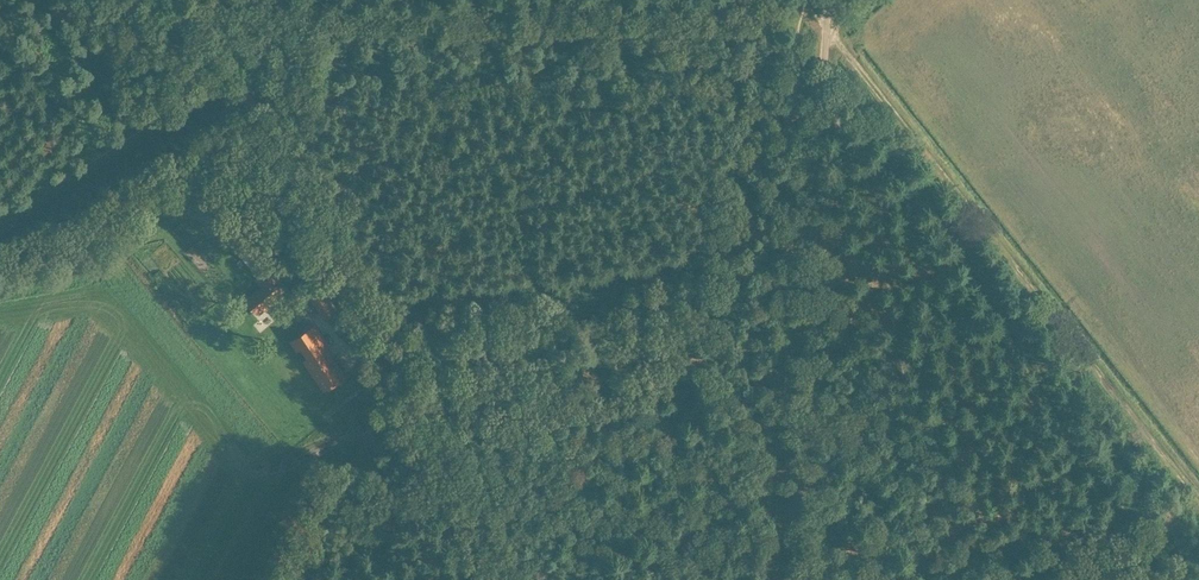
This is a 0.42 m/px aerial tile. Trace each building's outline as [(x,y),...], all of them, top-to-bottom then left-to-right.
[(262,289),(247,302),(256,313),(265,306),(267,308),(274,301),(273,300),(281,292),(270,279),(261,287),(262,289)] [(298,291),(292,296),(306,315),(313,309),(298,291)] [(331,301),(320,310),(325,318),(337,309),(331,301)] [(325,347),(315,353),(304,361),(324,391),(345,377),(325,347)]
